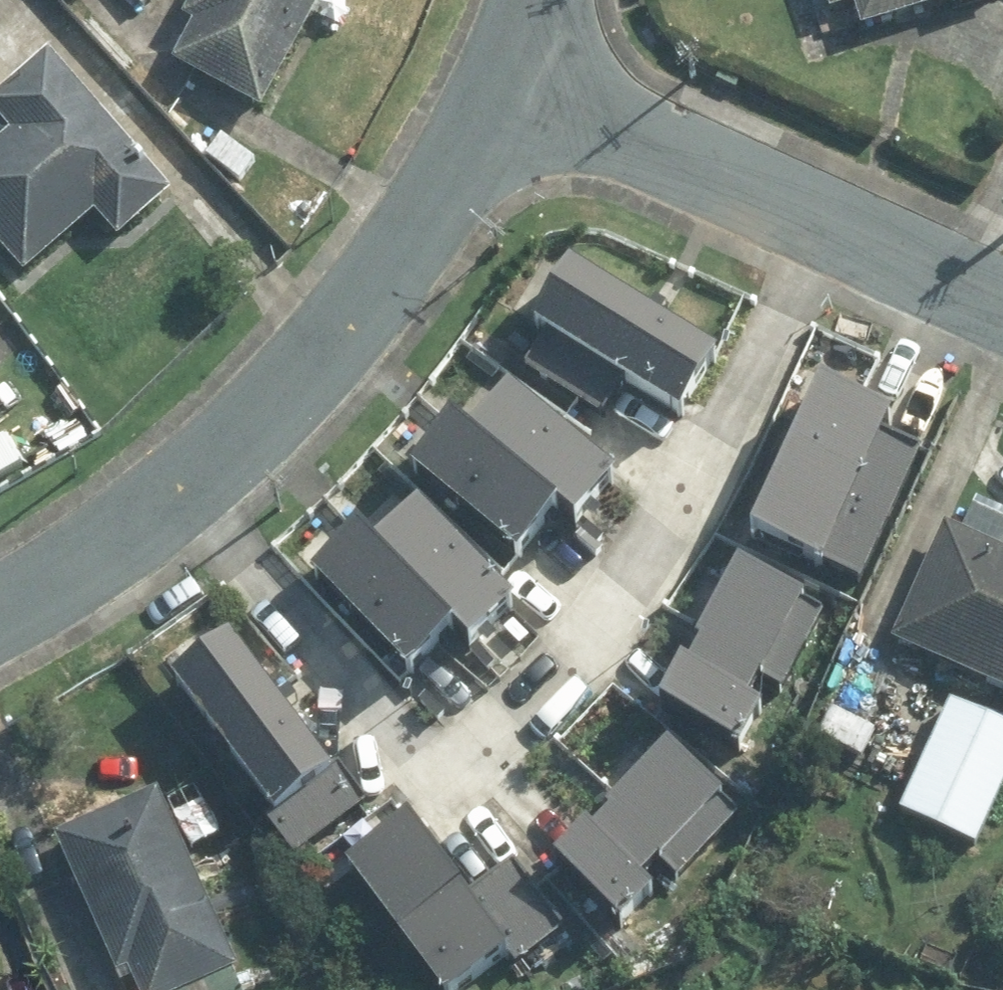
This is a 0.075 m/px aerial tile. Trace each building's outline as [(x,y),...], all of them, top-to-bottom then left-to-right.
[(189,15),(201,22),(179,61),(267,108),(325,0),(197,0),(189,15)] [(825,8),(848,1),(856,26),(940,0),(823,0),(825,8)] [(30,272),(99,212),(122,237),(175,191),(51,50),(0,95),(0,111),(16,129),(0,143),(0,238),(30,272)] [(577,256),(539,316),(553,325),(532,358),(599,400),(623,362),(680,398),(715,343),(577,256)] [(524,375),(481,423),(563,497),(584,515),(627,467),(524,375)] [(819,386),(752,533),(833,570),(901,423),(819,386)] [(460,406),(415,457),(518,548),(563,497),(481,423),(460,406)] [(426,500),(379,545),(456,625),(474,645),(521,600),(426,500)] [(939,523),(887,640),(1002,691),(1002,551),(939,523)] [(360,526),(311,573),(406,672),(456,625),(379,545),(360,526)] [(739,563),(662,706),(740,748),(817,605),(739,563)] [(187,696),(278,844),(357,797),(266,648),(187,696)] [(946,700),(896,811),(971,845),(1002,774),(1002,726),(946,700)] [(870,728),(825,706),(812,734),(856,756),(870,728)] [(670,743),(557,860),(622,922),(735,805),(670,743)] [(60,835),(122,975),(133,970),(142,989),(199,989),(244,970),(163,790),(60,835)] [(353,854),(445,989),(460,989),(559,924),(513,855),(461,890),(411,815),(353,854)] [(8,966),(0,967),(0,989),(12,989),(8,966)]
